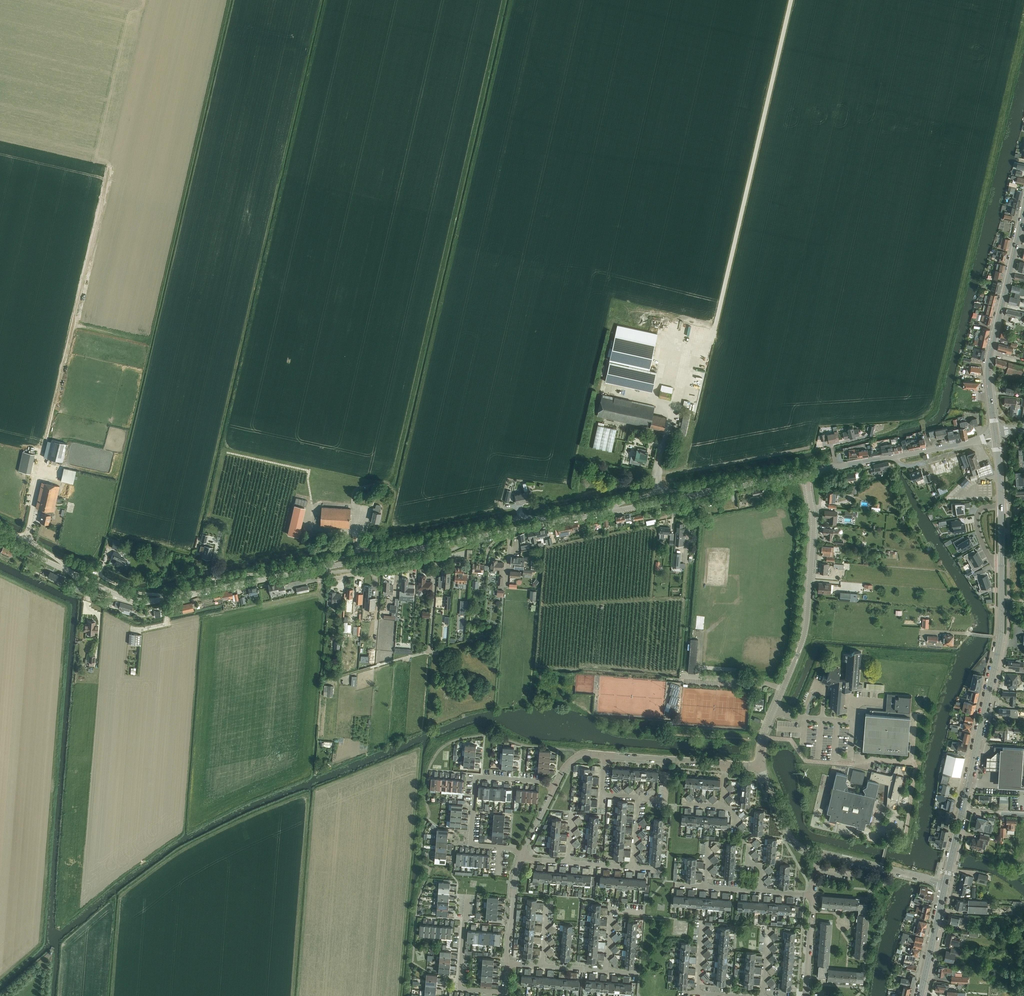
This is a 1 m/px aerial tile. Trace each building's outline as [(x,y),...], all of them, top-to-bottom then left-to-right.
[(1023,184),(1023,179),(1012,176),(1011,179),(1017,180),(1016,182),(1023,184)] [(1017,188),(1016,187),(1011,186),(1010,191),(1014,192),(1012,197),(1016,198),(1021,199),(1023,191),(1017,190),(1017,188)] [(1008,205),(1012,206),(1011,206),(1015,207),(1014,209),(1018,210),(1021,201),(1013,199),(1012,203),(1009,202),(1008,205)] [(1017,215),(1018,210),(1014,209),(1015,207),(1011,206),(1010,214),(1017,215)] [(998,248),(1008,250),(1011,239),(1002,237),(1001,244),(999,244),(998,248)] [(997,263),(996,270),(1004,272),(1006,265),(997,263)] [(998,279),(998,277),(1003,278),(1004,272),(996,270),(994,279),(998,279)] [(993,280),(991,291),(1000,293),(1002,282),(993,280)] [(1008,304),(1015,305),(1016,305),(1017,299),(1018,296),(1018,294),(1020,295),(1023,296),(1023,288),(1020,287),(1012,285),(1011,291),(1015,292),(1014,295),(1014,298),(1010,297),(1008,304)] [(989,301),(988,304),(995,305),(996,300),(984,297),(984,300),(989,301)] [(1007,309),(1005,315),(1023,319),(1023,322),(1023,313),(1007,309)] [(984,321),(984,323),(985,323),(984,324),(986,325),(987,324),(991,325),(993,317),(984,315),(982,315),(981,320),(984,321)] [(610,362),(605,381),(652,391),(657,372),(649,371),(658,333),(618,325),(610,361),(629,365),(629,366),(610,362)] [(979,345),(986,347),(990,329),(983,328),(982,330),(977,329),(976,335),(976,336),(974,344),(975,344),(977,344),(979,345)] [(1009,341),(1010,338),(1014,339),(1015,335),(1011,334),(1011,335),(1001,333),(1000,339),(1002,339),(1002,340),(1006,341),(1006,340),(1009,341)] [(999,344),(997,351),(1011,354),(1013,347),(999,344)] [(974,347),(972,356),(978,358),(980,359),(980,358),(983,359),(985,350),(974,347)] [(996,358),(995,366),(1006,369),(1006,373),(1008,374),(1010,374),(1012,375),(1020,378),(1022,373),(1023,366),(1008,362),(996,358)] [(966,374),(970,375),(970,373),(980,375),(981,368),(960,365),(960,368),(966,369),(966,374)] [(660,390),(659,397),(670,400),(672,393),(673,387),(662,385),(660,390)] [(603,394),(598,415),(664,431),(667,418),(653,414),(655,406),(603,394)] [(1014,407),(1015,399),(1004,398),(1003,406),(1008,406),(1010,406),(1010,409),(1014,409),(1014,407)] [(681,426),(680,434),(685,435),(690,415),(684,414),(682,422),(679,422),(679,425),(681,426)] [(965,420),(959,422),(960,428),(959,428),(962,440),(968,439),(968,438),(967,432),(970,431),(974,427),(973,427),(974,426),(975,426),(978,426),(976,418),(972,419),(969,423),(966,420),(965,420)] [(598,425),(593,447),(612,451),(617,429),(598,425)] [(827,438),(826,438),(828,443),(839,441),(837,431),(838,431),(837,426),(833,427),(834,432),(834,433),(826,435),(827,438)] [(850,438),(855,437),(855,436),(859,435),(858,429),(853,430),(853,428),(847,429),(848,431),(842,432),(844,439),(850,438)] [(935,430),(937,439),(948,437),(949,442),(955,441),(954,440),(953,434),(953,433),(953,432),(953,429),(947,430),(947,428),(943,428),(935,430)] [(929,432),(928,432),(929,438),(930,438),(930,437),(936,436),(934,430),(929,432)] [(48,441),(44,457),(63,462),(67,443),(62,442),(52,439),(51,439),(51,441),(48,441)] [(895,439),(891,439),(892,444),(892,445),(892,447),(893,453),(902,452),(901,446),(897,446),(896,444),(895,441),(895,439)] [(901,441),(903,450),(908,448),(909,451),(920,448),(919,442),(917,443),(916,440),(914,440),(914,439),(906,441),(906,440),(905,440),(903,440),(901,441)] [(889,444),(881,445),(882,454),(883,455),(893,453),(892,447),(892,444),(889,444)] [(632,454),(630,462),(639,464),(640,461),(646,462),(646,461),(647,460),(647,458),(648,452),(647,452),(647,450),(638,448),(637,450),(636,455),(632,454)] [(868,456),(868,450),(859,451),(859,449),(849,450),(849,458),(868,456)] [(18,471),(30,473),(34,454),(22,452),(18,471)] [(970,465),(965,452),(960,455),(961,456),(959,457),(961,464),(963,463),(965,467),(970,465)] [(975,452),(967,454),(970,465),(971,468),(972,469),(973,469),(979,467),(980,466),(979,463),(975,452)] [(1016,472),(1017,485),(1018,487),(1023,486),(1023,484),(1023,470),(1023,464),(1023,461),(1023,455),(1019,455),(1019,462),(1020,472),(1016,472)] [(871,470),(871,474),(886,471),(885,470),(889,469),(888,462),(874,465),(875,469),(871,470)] [(985,465),(980,466),(979,467),(979,468),(977,469),(979,473),(980,476),(988,473),(991,472),(993,472),(990,463),(988,464),(985,465)] [(72,483),(73,483),(75,473),(76,470),(66,468),(64,468),(61,481),(72,483)] [(921,470),(910,474),(913,482),(924,478),(925,482),(932,480),(929,473),(925,475),(926,475),(923,476),(921,470)] [(846,474),(847,479),(847,481),(856,479),(855,472),(846,474)] [(964,488),(970,482),(966,478),(960,484),(964,488)] [(42,513),(40,522),(49,524),(51,515),(53,516),(60,486),(42,481),(36,507),(46,509),(45,513),(42,513)] [(525,493),(522,493),(524,502),(532,501),(530,492),(528,492),(526,483),(523,483),(524,486),(525,493)] [(857,486),(849,485),(848,493),(857,494),(857,486)] [(944,485),(937,488),(940,494),(947,491),(944,485)] [(826,492),(825,502),(835,502),(836,493),(826,492)] [(517,503),(524,502),(522,493),(515,494),(517,503)] [(296,498),(294,504),(306,506),(307,504),(307,501),(296,498)] [(965,503),(952,503),(952,509),(956,509),(958,517),(964,516),(964,508),(964,507),(970,506),(970,502),(965,503)] [(871,508),(871,511),(875,511),(880,512),(881,508),(880,508),(880,504),(876,503),(875,507),(872,507),(871,508)] [(374,512),(372,521),(372,522),(376,523),(376,522),(379,522),(381,513),(380,513),(382,506),(381,505),(377,504),(376,505),(376,508),(374,507),(373,511),(374,512)] [(298,535),(304,507),(294,505),(287,534),(297,536),(298,535)] [(350,527),(351,509),(322,507),(321,525),(350,527)] [(836,518),(837,512),(825,511),(824,517),(831,517),(830,523),(837,524),(837,518),(836,518)] [(624,515),(626,520),(626,523),(631,522),(631,520),(634,520),(634,521),(644,519),(643,515),(633,517),(634,518),(632,518),(631,513),(624,515)] [(624,515),(616,517),(618,526),(623,525),(622,521),(626,520),(624,515)] [(591,526),(594,525),(595,527),(595,528),(600,527),(600,528),(602,527),(601,524),(599,524),(598,519),(590,520),(591,526)] [(961,520),(951,521),(952,529),(953,529),(954,534),(966,532),(965,523),(961,524),(961,523),(961,520)] [(676,531),(675,545),(684,545),(686,528),(684,528),(685,527),(684,526),(683,526),(683,523),(677,523),(677,531),(676,531)] [(558,528),(559,529),(560,535),(560,536),(569,534),(568,531),(572,530),(571,524),(562,526),(562,527),(558,528)] [(659,538),(659,540),(661,540),(663,540),(664,540),(666,539),(666,537),(664,537),(664,534),(670,534),(670,533),(670,527),(661,527),(660,533),(660,534),(660,538),(659,538)] [(543,529),(535,531),(536,533),(536,534),(537,537),(544,535),(549,534),(548,528),(543,529)] [(832,533),(837,534),(838,534),(838,530),(833,529),(823,529),(823,534),(827,534),(827,539),(832,539),(832,533)] [(535,531),(528,532),(529,538),(530,538),(531,542),(532,542),(533,542),(533,543),(537,541),(537,537),(536,537),(537,537),(536,534),(536,533),(535,531)] [(962,537),(953,542),(956,546),(957,549),(960,547),(962,550),(966,548),(966,549),(970,547),(970,546),(973,545),(972,544),(972,543),(970,538),(969,539),(969,538),(965,540),(964,541),(962,537)] [(114,539),(111,548),(118,549),(120,541),(114,539)] [(1,552),(1,551),(11,556),(13,551),(4,546),(0,544),(0,554),(1,552)] [(203,553),(202,556),(205,557),(206,559),(208,559),(209,558),(210,558),(211,553),(212,547),(204,545),(204,546),(203,553)] [(822,546),(821,552),(823,552),(823,555),(829,556),(831,556),(831,553),(833,553),(834,547),(831,547),(822,546)] [(974,550),(964,555),(966,559),(967,558),(969,563),(980,557),(978,553),(977,551),(975,553),(974,550)] [(114,551),(111,558),(115,560),(114,563),(122,567),(126,559),(118,556),(119,554),(114,551)] [(673,553),(672,567),(685,568),(685,563),(680,563),(681,553),(673,553)] [(512,557),(511,565),(515,565),(515,568),(523,569),(524,558),(512,557)] [(980,557),(969,563),(972,567),(971,568),(973,571),(983,566),(981,563),(983,562),(982,560),(980,557)] [(491,560),(491,569),(491,573),(496,573),(497,569),(503,569),(504,563),(497,562),(497,560),(491,560)] [(473,573),(478,573),(483,573),(484,564),(480,564),(480,563),(477,563),(477,564),(474,564),(473,573)] [(829,569),(829,564),(821,564),(820,573),(826,574),(827,569),(829,569)] [(456,579),(455,582),(459,582),(458,588),(463,588),(464,583),(467,583),(467,574),(464,574),(464,569),(464,568),(463,567),(456,567),(456,568),(456,574),(456,579)] [(50,571),(47,578),(55,581),(56,579),(62,582),(65,576),(58,573),(57,574),(50,571)] [(973,573),(972,573),(973,576),(974,576),(975,579),(978,578),(979,583),(989,580),(988,576),(987,575),(986,575),(985,572),(978,574),(977,571),(974,572),(973,573)] [(450,587),(450,583),(450,573),(443,572),(442,576),(439,576),(439,587),(450,587)] [(418,585),(418,590),(419,591),(418,593),(419,595),(422,596),(423,593),(422,591),(429,591),(429,590),(432,590),(432,589),(432,583),(425,582),(426,576),(424,576),(420,576),(419,584),(419,585),(418,585)] [(400,590),(399,600),(400,600),(414,601),(414,597),(415,587),(415,584),(408,584),(409,578),(402,578),(402,590),(400,590)] [(979,583),(978,584),(980,589),(979,589),(980,593),(983,592),(991,589),(990,586),(991,586),(990,584),(989,580),(979,583)] [(276,582),(268,584),(270,593),(280,591),(281,593),(284,592),(283,583),(277,585),(276,582)] [(385,582),(384,593),(393,594),(394,585),(390,585),(390,582),(385,582)] [(831,584),(819,583),(818,592),(830,593),(831,584)] [(365,586),(364,591),(366,591),(365,609),(375,610),(376,597),(371,597),(372,586),(365,586)] [(248,589),(249,594),(249,595),(254,594),(254,596),(258,595),(257,593),(258,593),(258,592),(257,587),(248,589)] [(222,592),(220,592),(221,598),(222,601),(222,598),(225,598),(226,599),(229,598),(232,598),(232,601),(235,600),(234,594),(232,595),(232,594),(232,592),(228,593),(228,592),(228,591),(222,592)] [(213,594),(213,596),(214,599),(214,600),(216,599),(216,601),(218,600),(218,602),(222,601),(221,598),(220,592),(213,594)] [(336,594),(336,592),(330,592),(329,601),(341,602),(342,594),(336,594)] [(841,592),(840,600),(850,600),(851,592),(841,592)] [(390,604),(390,612),(392,612),(392,615),(398,616),(399,605),(399,598),(396,598),(395,605),(390,604)] [(460,609),(460,615),(467,615),(468,609),(468,608),(468,601),(461,600),(460,609)] [(116,601),(114,606),(122,609),(121,610),(123,611),(124,609),(131,611),(133,606),(120,602),(120,603),(116,601)] [(192,603),(182,606),(184,612),(193,610),(192,603)] [(87,631),(87,634),(94,634),(94,632),(97,632),(98,626),(95,625),(95,622),(88,621),(88,625),(86,625),(85,625),(84,630),(85,631),(87,631)] [(130,634),(129,644),(141,645),(142,635),(130,634)] [(939,642),(943,642),(943,644),(953,645),(954,635),(944,635),(943,640),(939,640),(939,642)] [(691,639),(688,671),(688,673),(695,673),(696,670),(698,640),(691,639)] [(362,656),(361,662),(374,663),(375,649),(370,649),(369,657),(362,656)] [(844,708),(845,692),(846,691),(852,691),(852,689),(853,687),(862,688),(862,684),(859,684),(861,652),(854,651),(850,654),(843,654),(843,661),(846,662),(845,679),(839,679),(840,669),(831,665),(827,676),(824,675),(821,682),(828,685),(828,689),(831,689),(830,707),(833,708),(836,711),(847,712),(847,708),(844,708)] [(1023,662),(1020,662),(1020,661),(1020,660),(1017,660),(1016,660),(1016,662),(1008,661),(1008,667),(1016,668),(1015,671),(1023,672),(1023,670),(1023,668),(1022,668),(1023,662)] [(971,689),(979,690),(982,675),(973,673),(970,688),(971,689)] [(1018,680),(1017,680),(1017,675),(1008,675),(1007,687),(1016,688),(1017,683),(1018,682),(1018,680)] [(669,703),(667,702),(665,710),(676,714),(679,706),(677,705),(679,698),(678,697),(680,689),(679,689),(680,686),(671,683),(669,689),(671,690),(669,695),(671,695),(669,703)] [(333,696),(334,686),(328,685),(324,685),(324,691),(328,692),(327,696),(333,696)] [(966,699),(970,700),(977,701),(979,692),(972,691),(971,695),(967,694),(966,699)] [(1009,704),(1010,704),(1010,705),(1015,705),(1016,693),(1016,692),(1002,691),(1002,697),(1006,697),(1006,699),(1007,701),(1009,701),(1009,704)] [(886,711),(909,712),(910,713),(911,696),(887,694),(886,711)] [(756,698),(755,704),(755,708),(763,708),(763,704),(763,699),(756,698)] [(964,701),(963,706),(975,708),(976,704),(972,703),(972,701),(968,700),(968,702),(964,701)] [(966,713),(969,714),(970,714),(970,712),(974,713),(975,708),(963,706),(962,710),(966,711),(966,713)] [(1009,715),(1009,717),(1018,718),(1018,713),(1018,710),(1009,709),(1009,710),(999,709),(999,715),(1009,715)] [(863,746),(863,749),(907,753),(910,717),(909,717),(909,712),(886,711),(882,710),(870,710),(870,714),(866,713),(864,740),(862,740),(860,740),(860,743),(860,744),(860,745),(862,746),(863,746)] [(1007,740),(1008,730),(1014,731),(1014,733),(1019,733),(1020,727),(1014,727),(1008,727),(995,726),(995,732),(1001,733),(1001,740),(1007,740)] [(963,736),(962,741),(968,743),(970,733),(959,731),(958,735),(963,736)] [(964,754),(966,748),(967,746),(966,745),(966,744),(958,742),(952,741),(951,748),(958,749),(957,753),(964,754)] [(998,788),(1023,789),(1023,748),(994,747),(994,751),(1000,751),(1000,754),(999,771),(998,787),(998,788)] [(996,771),(999,771),(1000,754),(998,751),(993,755),(992,756),(991,758),(988,757),(987,757),(986,770),(987,771),(991,771),(996,771)] [(943,772),(949,774),(960,776),(964,758),(947,754),(943,772)] [(872,811),(879,783),(888,785),(886,805),(886,806),(893,808),(894,804),(897,805),(905,770),(902,770),(903,766),(896,765),(892,776),(871,771),(871,772),(869,780),(868,780),(866,786),(863,788),(865,792),(864,794),(844,789),(844,787),(848,784),(846,781),(847,775),(836,772),(829,800),(828,804),(829,804),(827,812),(830,813),(828,820),(836,822),(837,820),(857,825),(857,827),(864,829),(866,822),(869,822),(871,814),(872,815),(873,811),(872,811)] [(582,779),(599,780),(599,777),(592,777),(592,774),(589,774),(589,768),(578,767),(578,773),(583,773),(582,779)] [(853,770),(850,782),(862,784),(865,772),(853,770)] [(942,774),(941,778),(940,783),(943,783),(941,793),(948,795),(950,785),(947,784),(949,774),(943,772),(943,774),(942,774)] [(955,801),(948,799),(947,803),(945,803),(944,808),(953,811),(955,801)] [(949,822),(950,823),(953,813),(946,811),(945,816),(940,814),(938,824),(948,826),(949,822)] [(976,821),(975,828),(976,828),(976,829),(978,829),(979,829),(983,830),(986,830),(986,831),(991,832),(993,825),(988,824),(988,820),(977,817),(977,818),(976,819),(976,821)] [(1006,819),(1006,824),(1007,824),(1007,829),(1007,833),(1014,834),(1014,830),(1015,830),(1015,824),(1016,824),(1016,819),(1006,819)] [(938,826),(937,829),(942,830),(941,832),(939,832),(938,837),(940,837),(941,837),(944,838),(946,839),(948,831),(943,829),(943,827),(938,826)] [(981,849),(982,843),(988,844),(990,837),(989,837),(984,835),(980,834),(979,840),(973,838),(972,842),(971,843),(971,845),(971,846),(981,849)] [(934,836),(934,838),(935,839),(935,842),(939,843),(939,846),(945,847),(946,839),(944,838),(941,837),(940,837),(938,837),(934,836)] [(597,885),(599,885),(606,886),(607,870),(604,870),(603,876),(600,876),(600,877),(597,876),(597,885)] [(641,872),(640,889),(645,889),(645,892),(648,892),(649,885),(646,885),(646,880),(643,880),(644,873),(641,872)] [(962,873),(962,874),(961,878),(960,878),(960,881),(960,882),(967,884),(972,885),(973,877),(968,876),(969,875),(962,873)] [(979,874),(977,880),(977,882),(986,883),(988,875),(979,874)] [(439,881),(439,887),(450,888),(456,889),(456,886),(450,885),(450,880),(444,880),(444,882),(439,881)] [(960,883),(958,892),(965,894),(965,892),(968,892),(969,888),(966,888),(967,885),(960,883)] [(919,894),(924,895),(923,899),(932,901),(933,894),(926,893),(927,887),(921,886),(920,889),(919,890),(919,891),(920,892),(919,894)] [(843,898),(842,908),(850,908),(851,898),(843,898)] [(851,898),(850,908),(857,909),(857,908),(858,903),(859,903),(860,899),(851,898)] [(962,909),(967,909),(968,902),(963,901),(963,900),(956,899),(954,908),(962,909)] [(968,902),(967,909),(968,909),(967,912),(987,913),(987,900),(968,899),(968,900),(968,902)] [(858,908),(858,913),(866,914),(867,903),(859,903),(858,903),(857,908),(858,908)] [(928,918),(929,913),(924,911),(916,910),(915,912),(921,914),(920,916),(928,918)] [(951,915),(950,923),(958,925),(962,925),(963,920),(963,918),(963,917),(959,917),(951,915)] [(916,933),(924,934),(926,927),(927,927),(927,923),(927,922),(919,920),(920,919),(915,918),(914,921),(919,922),(918,926),(917,931),(912,929),(911,933),(916,934),(916,933)] [(628,922),(627,927),(638,928),(638,926),(637,926),(637,922),(635,922),(635,920),(626,919),(626,921),(628,922)] [(820,928),(820,935),(830,936),(830,929),(820,928)] [(901,941),(900,944),(904,945),(904,942),(907,942),(909,942),(909,943),(912,944),(912,942),(914,943),(913,946),(921,948),(923,937),(916,936),(915,939),(913,939),(913,937),(910,937),(908,937),(909,934),(903,932),(901,941)] [(947,933),(945,945),(953,946),(953,945),(958,946),(960,938),(955,937),(955,935),(947,933)] [(856,934),(855,941),(865,942),(866,935),(856,934)] [(819,942),(819,949),(829,950),(829,943),(819,942)] [(909,954),(910,954),(918,956),(920,949),(912,947),(911,950),(910,950),(909,954)] [(864,957),(865,949),(855,948),(854,956),(864,957)] [(946,951),(944,960),(953,962),(955,954),(959,955),(960,950),(951,948),(951,952),(946,951)] [(915,957),(902,954),(902,956),(905,957),(903,965),(906,966),(905,968),(906,968),(906,969),(915,971),(916,965),(914,964),(915,957)] [(817,964),(820,965),(827,965),(828,956),(818,955),(817,964)] [(618,968),(618,966),(618,964),(620,964),(621,962),(618,961),(616,963),(612,958),(609,960),(613,965),(613,967),(618,968)] [(827,976),(828,970),(827,970),(826,970),(827,965),(820,965),(820,966),(819,966),(818,977),(826,977),(826,976),(827,976)] [(939,966),(937,976),(941,976),(943,977),(943,976),(944,973),(951,974),(951,973),(952,973),(952,976),(953,976),(955,976),(962,976),(962,975),(962,973),(955,973),(956,969),(952,968),(939,966)] [(842,970),(841,980),(849,981),(850,971),(842,970)] [(913,987),(915,976),(910,975),(908,979),(901,978),(900,984),(913,987)] [(935,991),(944,991),(944,990),(947,990),(946,995),(965,995),(966,992),(957,992),(957,990),(948,989),(948,988),(949,985),(946,985),(946,984),(942,983),(942,985),(937,984),(936,986),(935,986),(935,991)]
